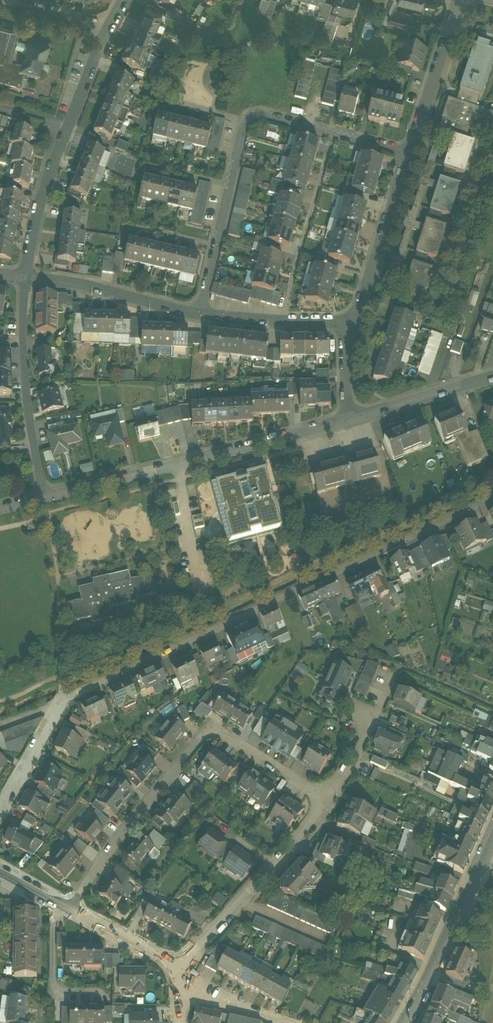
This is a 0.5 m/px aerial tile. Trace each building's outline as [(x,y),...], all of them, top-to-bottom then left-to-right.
[(263,14),(268,3),(267,3),(268,0),(260,0),(256,12),(263,14)] [(267,3),(268,3),(263,14),(272,16),(276,0),(268,0),(267,3)] [(322,1),(319,0),(301,0),(300,2),(306,4),(305,6),(319,10),(322,1)] [(317,17),(326,20),(329,13),(332,3),(322,0),(322,1),(319,10),(317,17)] [(348,13),(349,9),(355,11),(357,3),(355,2),(355,0),(333,0),(332,5),(339,7),(338,10),(348,13)] [(381,7),(380,12),(390,15),(392,13),(397,2),(397,1),(398,0),(383,0),(381,7)] [(139,21),(156,28),(159,20),(162,13),(145,6),(139,21)] [(165,15),(177,21),(180,14),(168,8),(165,15)] [(387,22),(413,29),(420,15),(413,13),(412,18),(392,13),(390,15),(387,22)] [(323,31),(330,34),(333,27),(334,27),(336,21),(327,18),(323,31)] [(165,22),(159,20),(156,28),(162,30),(165,22)] [(152,35),(156,28),(139,21),(134,35),(150,41),(152,35)] [(321,37),(329,40),(334,27),(333,27),(330,34),(323,31),(321,37)] [(21,92),(24,82),(25,78),(20,76),(22,69),(16,67),(10,66),(15,47),(17,39),(14,38),(16,32),(11,30),(0,28),(0,87),(21,92)] [(152,35),(159,38),(162,30),(156,28),(152,35)] [(11,30),(16,32),(14,38),(17,39),(19,32),(11,30)] [(151,42),(150,41),(134,35),(128,48),(146,55),(151,42)] [(28,78),(40,82),(41,75),(47,76),(49,69),(43,67),(49,45),(30,39),(29,42),(20,40),(17,39),(15,47),(18,48),(27,50),(22,69),(20,76),(25,78),(28,78)] [(478,42),(476,47),(488,51),(490,46),(478,42)] [(412,70),(418,72),(421,62),(423,62),(426,51),(406,45),(403,54),(401,54),(397,65),(412,70)] [(488,51),(476,47),(474,47),(460,91),(461,91),(457,103),(476,109),(480,97),(482,98),(492,65),(492,53),(488,51)] [(123,64),(138,70),(142,62),(143,62),(145,57),(146,55),(128,48),(127,53),(123,64)] [(147,68),(152,70),(157,59),(146,55),(145,57),(150,59),(149,64),(147,68)] [(149,79),(159,83),(169,64),(157,59),(152,70),(149,79)] [(149,64),(143,62),(142,62),(138,70),(145,73),(147,68),(149,64)] [(303,62),(302,68),(313,71),(315,65),(303,62)] [(395,73),(410,77),(412,70),(397,65),(395,73)] [(312,77),(313,71),(302,68),(300,74),(312,77)] [(331,69),(329,75),(341,78),(342,72),(331,69)] [(117,76),(125,79),(127,74),(117,70),(115,76),(117,76)] [(310,83),(312,77),(300,74),(299,80),(310,83)] [(339,84),(341,78),(329,75),(328,81),(339,84)] [(117,76),(111,90),(128,97),(131,90),(134,83),(125,79),(117,76)] [(309,88),(310,83),(299,80),(297,85),(309,88)] [(338,90),(339,84),(328,81),(326,87),(338,90)] [(308,94),(309,88),(297,85),(296,91),(308,94)] [(337,91),(338,90),(326,87),(325,92),(336,95),(337,91)] [(106,104),(122,111),(128,97),(111,90),(106,104)] [(306,100),(308,94),(296,91),(294,97),(306,100)] [(334,102),(340,104),(343,95),(343,92),(337,91),(336,95),(335,101),(334,102)] [(335,101),(336,95),(325,92),(323,98),(335,101)] [(346,114),(354,116),(358,99),(343,95),(340,104),(338,112),(346,114)] [(368,120),(398,128),(404,102),(374,95),(368,120)] [(134,100),(128,97),(122,111),(129,113),(134,100)] [(334,102),(335,101),(323,98),(322,104),(333,107),(334,102)] [(476,109),(457,103),(448,100),(441,120),(443,121),(439,133),(443,134),(442,139),(452,143),(443,169),(445,169),(456,173),(464,175),(474,144),(465,141),(469,130),(489,136),(492,123),(492,115),(476,109)] [(100,118),(117,124),(122,111),(106,104),(100,118)] [(129,113),(122,111),(117,124),(123,127),(129,113)] [(0,123),(0,128),(6,129),(8,119),(2,117),(0,123)] [(153,137),(166,140),(171,121),(171,120),(164,118),(163,119),(158,118),(159,117),(158,117),(153,137)] [(114,132),(117,124),(100,118),(94,133),(111,140),(114,132)] [(214,118),(213,124),(224,127),(225,121),(214,118)] [(166,140),(180,144),(184,125),(185,123),(177,121),(177,123),(171,121),(166,140)] [(120,134),(123,127),(117,124),(114,132),(120,134)] [(180,144),(193,147),(197,128),(198,126),(190,124),(190,126),(184,125),(180,144)] [(211,130),(222,133),(224,127),(213,124),(211,130)] [(11,146),(16,147),(28,151),(33,133),(16,128),(14,136),(11,146)] [(203,129),(197,128),(193,147),(206,150),(207,148),(208,142),(210,136),(211,130),(203,128),(203,129)] [(211,130),(210,136),(221,139),(222,133),(211,130)] [(10,145),(11,146),(14,136),(6,133),(3,144),(10,145)] [(210,136),(208,142),(220,145),(221,139),(210,136)] [(297,138),(294,150),(315,155),(318,144),(297,138)] [(115,148),(125,153),(129,144),(119,140),(115,148)] [(88,147),(97,150),(99,145),(88,141),(86,146),(88,147)] [(208,142),(207,148),(218,150),(220,145),(208,142)] [(16,147),(11,146),(10,145),(6,158),(13,159),(16,147)] [(11,165),(16,166),(28,170),(33,152),(28,151),(16,147),(13,159),(11,165)] [(88,147),(82,162),(99,169),(103,159),(105,153),(97,150),(88,147)] [(217,157),(218,150),(207,148),(206,150),(205,154),(206,154),(217,157)] [(362,155),(369,157),(371,151),(360,148),(358,154),(362,156),(362,155)] [(312,167),(315,155),(294,150),(291,161),(312,167)] [(354,165),(359,167),(380,173),(383,161),(369,157),(362,155),(362,156),(358,154),(357,155),(357,154),(354,165)] [(99,169),(105,171),(108,161),(103,159),(99,169)] [(308,179),(312,167),(291,161),(287,173),(308,179)] [(93,183),(99,169),(82,162),(76,176),(93,183)] [(16,166),(11,165),(8,164),(6,174),(14,176),(16,166)] [(33,171),(28,170),(16,166),(14,176),(11,184),(28,189),(33,171)] [(359,167),(355,178),(376,184),(380,173),(359,167)] [(105,171),(99,169),(93,183),(100,185),(106,171),(105,171)] [(445,169),(441,181),(452,184),(456,173),(445,169)] [(253,180),(255,175),(243,172),(242,178),(253,180)] [(305,190),(308,179),(287,173),(284,184),(305,190)] [(87,198),(93,183),(76,176),(71,191),(70,191),(79,195),(87,198)] [(373,196),(376,184),(355,178),(352,190),(357,191),(373,196)] [(139,200),(153,203),(157,184),(157,182),(150,181),(150,182),(145,181),(145,179),(144,179),(139,200)] [(430,211),(431,212),(442,215),(450,218),(460,187),(452,184),(441,181),(440,180),(430,211)] [(272,181),(271,187),(283,190),(284,184),(272,181)] [(200,182),(198,188),(210,191),(211,184),(200,182)] [(153,203),(166,206),(170,187),(171,185),(163,183),(163,185),(157,184),(153,203)] [(11,188),(1,186),(0,189),(0,192),(6,193),(9,194),(20,196),(22,191),(11,188)] [(166,206),(179,209),(184,190),(184,188),(176,186),(176,188),(170,187),(166,206)] [(281,196),(283,190),(271,187),(269,193),(281,196)] [(197,191),(197,194),(208,196),(210,191),(198,188),(197,191)] [(346,188),(344,194),(356,197),(357,191),(352,190),(346,188)] [(67,196),(77,200),(79,195),(70,191),(71,191),(69,190),(67,196)] [(189,191),(184,190),(179,209),(193,212),(194,206),(195,200),(197,194),(197,191),(189,190),(189,191)] [(9,194),(6,193),(4,204),(21,207),(23,197),(20,196),(9,194)] [(197,194),(195,200),(207,202),(208,196),(197,194)] [(354,203),(356,197),(344,194),(342,200),(344,200),(354,203)] [(281,196),(278,207),(299,213),(302,202),(281,196)] [(195,200),(194,206),(206,208),(207,202),(195,200)] [(341,212),(342,212),(362,218),(366,206),(354,203),(344,200),(341,212)] [(21,207),(4,204),(2,213),(19,217),(21,207)] [(194,206),(193,212),(204,214),(206,208),(194,206)] [(295,225),(299,213),(278,207),(275,219),(295,225)] [(193,212),(191,218),(203,220),(204,214),(193,212)] [(342,212),(339,223),(359,229),(362,218),(342,212)] [(431,212),(427,223),(438,226),(442,215),(431,212)] [(0,221),(0,223),(17,227),(19,217),(2,213),(0,221)] [(64,214),(62,230),(80,233),(82,216),(73,215),(64,214)] [(202,226),(203,220),(191,218),(190,224),(202,226)] [(292,236),(295,225),(275,219),(271,230),(292,236)] [(416,253),(417,254),(428,257),(436,260),(446,229),(438,226),(427,223),(426,222),(416,253)] [(0,223),(0,234),(15,237),(17,227),(0,223)] [(338,223),(335,235),(356,241),(359,229),(339,223),(338,223)] [(420,231),(422,225),(414,223),(413,229),(420,231)] [(78,247),(80,233),(62,230),(60,245),(78,247)] [(240,238),(241,233),(230,230),(228,236),(240,238)] [(289,248),(292,236),(271,230),(268,241),(268,242),(289,248)] [(86,233),(80,233),(78,247),(84,248),(86,233)] [(13,247),(15,237),(0,234),(0,244),(13,247)] [(335,235),(332,246),(353,252),(356,241),(335,235)] [(256,238),(254,244),(266,248),(268,242),(268,241),(256,238)] [(125,262),(139,265),(144,245),(130,242),(125,262)] [(13,247),(0,244),(0,250),(12,253),(13,247)] [(264,253),(266,248),(254,244),(252,250),(262,253),(264,253)] [(76,262),(76,256),(78,247),(60,245),(58,261),(57,261),(67,262),(75,264),(76,262)] [(139,265),(153,269),(157,248),(144,245),(139,265)] [(350,264),(353,252),(332,246),(329,257),(328,258),(350,264)] [(153,269),(166,272),(171,251),(157,248),(153,269)] [(12,253),(0,250),(0,258),(11,260),(12,253)] [(166,272),(180,275),(185,255),(171,251),(166,272)] [(116,264),(122,266),(125,255),(115,253),(114,258),(113,263),(116,264)] [(259,264),(260,265),(280,270),(283,259),(264,253),(262,253),(259,264)] [(317,254),(315,260),(327,264),(328,258),(329,257),(317,254)] [(417,254),(413,265),(424,269),(428,257),(417,254)] [(199,258),(185,255),(180,275),(194,278),(199,258)] [(325,269),(327,264),(315,260),(313,266),(315,267),(325,269)] [(113,263),(109,263),(107,274),(114,275),(116,264),(113,263)] [(114,275),(120,276),(122,266),(116,264),(114,275)] [(277,282),(280,270),(260,265),(256,276),(277,282)] [(432,271),(424,269),(413,265),(412,265),(402,296),(422,302),(432,271)] [(79,267),(78,274),(78,276),(87,277),(89,268),(79,267)] [(315,267),(312,278),(333,284),(336,272),(325,269),(315,267)] [(244,285),(253,288),(256,276),(248,274),(244,285)] [(194,278),(180,275),(178,283),(192,287),(194,278)] [(274,293),(277,282),(256,276),(253,288),(259,289),(264,291),(270,292),(274,293)] [(312,278),(309,290),(330,296),(333,284),(312,278)] [(216,296),(221,297),(224,286),(219,284),(216,296)] [(221,297),(227,299),(230,287),(224,286),(221,297)] [(227,299),(232,300),(235,289),(230,287),(227,299)] [(250,299),(256,301),(259,289),(253,288),(252,293),(250,299)] [(232,300),(237,302),(241,290),(235,289),(232,300)] [(256,301),(261,302),(264,291),(259,289),(256,301)] [(237,302),(243,303),(246,292),(241,290),(237,302)] [(327,307),(330,296),(309,290),(306,301),(313,303),(327,307)] [(261,302),(266,304),(270,292),(264,291),(261,302)] [(476,307),(479,293),(472,291),(469,305),(476,307)] [(248,305),(250,299),(252,293),(246,292),(243,303),(248,305)] [(266,304),(272,305),(275,294),(274,293),(270,292),(266,304)] [(281,295),(275,294),(272,305),(277,307),(281,295)] [(36,333),(56,333),(57,306),(57,295),(36,295),(36,333)] [(66,309),(72,309),(72,304),(72,298),(67,298),(67,295),(57,295),(57,306),(61,306),(61,307),(66,307),(66,309)] [(300,306),(312,309),(313,303),(306,301),(302,300),(300,306)] [(480,317),(485,318),(486,316),(487,316),(490,306),(484,304),(480,317)] [(390,319),(389,323),(411,330),(415,319),(395,312),(393,318),(390,319)] [(84,336),(99,336),(100,317),(84,316),(84,336)] [(492,318),(487,316),(486,316),(485,318),(481,330),(492,335),(492,318)] [(99,336),(114,337),(115,317),(100,317),(99,336)] [(115,317),(114,337),(129,338),(130,328),(130,319),(130,318),(115,317)] [(389,330),(387,335),(408,341),(411,330),(389,323),(388,327),(389,330)] [(141,348),(156,349),(157,328),(142,328),(142,329),(142,340),(141,346),(141,348)] [(156,349),(172,349),(172,329),(157,328),(156,349)] [(187,330),(172,329),(172,349),(187,350),(187,345),(187,334),(187,330)] [(206,354),(218,355),(221,334),(209,332),(208,341),(206,354)] [(418,372),(429,376),(442,337),(431,333),(418,372)] [(193,345),(199,346),(200,340),(202,334),(193,334),(193,345)] [(218,355),(230,357),(232,335),(221,334),(218,355)] [(241,358),(244,337),(232,335),(230,357),(241,358)] [(383,341),(382,345),(404,353),(408,341),(387,335),(386,340),(383,341)] [(129,340),(129,338),(114,337),(114,345),(129,346),(129,340)] [(241,358),(254,359),(256,338),(244,337),(241,358)] [(268,340),(256,338),(254,359),(266,361),(267,350),(268,340)] [(292,358),(292,355),(292,339),(280,338),(280,351),(280,358),(292,358)] [(292,355),(304,355),(304,339),(292,339),(292,355)] [(304,355),(316,355),(316,339),(304,339),(304,355)] [(329,339),(316,339),(316,355),(316,358),(329,358),(329,339)] [(208,341),(200,340),(199,346),(198,350),(198,353),(206,354),(208,341)] [(450,352),(460,355),(463,344),(454,341),(450,352)] [(43,350),(43,351),(50,351),(55,350),(54,343),(42,344),(43,350)] [(10,354),(10,344),(0,344),(0,355),(10,354)] [(382,352),(380,357),(401,364),(404,353),(382,345),(381,350),(382,352)] [(37,351),(39,376),(57,375),(56,363),(51,363),(50,351),(43,351),(43,350),(37,351)] [(266,361),(273,363),(274,350),(267,350),(266,361)] [(11,376),(10,366),(10,354),(0,355),(0,377),(11,376)] [(376,363),(375,368),(397,375),(401,364),(380,357),(379,362),(376,363)] [(393,386),(397,375),(375,368),(374,372),(375,374),(373,380),(393,386)] [(11,376),(0,377),(0,396),(11,395),(11,376)] [(42,387),(44,394),(57,391),(60,390),(59,383),(42,387)] [(306,407),(316,407),(315,391),(315,386),(315,385),(299,386),(299,397),(300,408),(301,408),(301,405),(306,405),(306,407)] [(57,391),(62,408),(68,407),(63,389),(60,390),(57,391)] [(329,390),(323,391),(315,391),(316,407),(330,406),(329,390)] [(44,394),(39,395),(43,413),(62,409),(62,408),(57,391),(44,394)] [(287,397),(275,398),(276,415),(289,415),(288,398),(288,397),(287,397)] [(252,417),(264,416),(263,398),(251,399),(252,403),(252,417)] [(264,416),(276,415),(275,398),(263,398),(264,416)] [(253,423),(252,417),(252,403),(239,404),(240,424),(253,423)] [(483,406),(490,426),(492,425),(492,403),(483,406)] [(217,425),(229,424),(227,404),(215,405),(217,425)] [(229,424),(240,424),(239,404),(227,404),(229,424)] [(203,405),(191,406),(192,421),(192,426),(205,426),(203,405)] [(205,426),(217,425),(215,405),(203,405),(205,426)] [(178,407),(178,408),(182,421),(192,421),(191,406),(178,407)] [(178,408),(163,412),(166,426),(182,421),(178,408)] [(117,418),(118,424),(125,423),(122,410),(115,412),(116,418),(117,418)] [(10,448),(7,425),(11,425),(9,411),(0,412),(0,449),(10,448)] [(90,418),(91,424),(116,418),(115,412),(90,418)] [(159,427),(166,426),(163,412),(156,414),(159,427)] [(434,422),(443,443),(455,438),(467,433),(458,412),(434,422)] [(145,417),(134,419),(140,442),(152,438),(159,436),(155,419),(146,422),(145,417)] [(105,434),(108,449),(123,445),(118,424),(117,418),(116,418),(91,424),(93,435),(103,432),(104,434),(105,434)] [(384,439),(392,458),(401,454),(403,457),(421,449),(420,446),(429,442),(421,423),(384,439)] [(64,430),(57,432),(56,426),(48,428),(49,434),(48,434),(50,441),(49,442),(51,450),(52,450),(54,457),(63,455),(61,447),(67,446),(81,443),(77,427),(64,430)] [(455,438),(467,468),(488,459),(477,433),(468,437),(467,433),(455,438)] [(310,469),(317,495),(380,477),(380,478),(381,478),(374,451),(373,452),(310,469)] [(82,474),(94,472),(93,464),(81,466),(82,474)] [(235,479),(215,484),(215,485),(222,510),(225,509),(227,516),(224,517),(231,542),(251,537),(249,532),(252,531),(253,535),(259,533),(258,530),(260,529),(261,534),(281,529),(274,503),(273,503),(271,497),(273,496),(266,471),(246,476),(247,481),(245,482),(244,478),(238,480),(239,483),(236,484),(235,479)] [(215,485),(211,486),(228,548),(282,533),(281,529),(261,534),(260,529),(258,530),(259,533),(253,535),(252,531),(249,532),(251,537),(231,542),(224,517),(227,516),(225,509),(222,510),(215,485)] [(202,516),(192,518),(194,530),(205,528),(202,516)] [(346,520),(335,523),(338,534),(350,531),(346,520)] [(482,543),(486,542),(484,538),(479,527),(477,521),(472,523),(482,543)] [(455,531),(465,552),(482,543),(472,523),(455,531)] [(479,527),(484,538),(492,535),(486,523),(479,527)] [(484,538),(486,542),(487,543),(492,540),(492,537),(492,535),(484,538)] [(439,539),(444,550),(450,547),(445,536),(439,539)] [(421,547),(432,569),(449,560),(444,550),(439,539),(421,547)] [(420,548),(414,551),(420,562),(426,559),(420,548)] [(423,570),(420,562),(414,551),(406,555),(414,570),(415,573),(423,570)] [(396,574),(402,586),(410,582),(408,577),(406,574),(414,570),(406,555),(391,562),(393,566),(392,566),(396,574)] [(377,569),(362,575),(369,589),(375,586),(380,598),(388,594),(389,593),(385,586),(377,569)] [(128,573),(108,578),(110,586),(130,582),(128,573)] [(372,595),(369,589),(362,575),(346,583),(356,603),(372,595)] [(135,580),(130,582),(110,586),(108,578),(93,581),(94,586),(95,589),(85,591),(84,589),(79,590),(82,602),(66,606),(70,623),(91,618),(92,623),(113,618),(111,608),(136,602),(136,599),(156,594),(152,577),(135,581),(135,580)] [(333,578),(316,587),(323,602),(324,605),(325,608),(334,604),(331,598),(340,594),(333,578)] [(390,598),(391,597),(396,594),(392,584),(391,583),(385,586),(389,593),(388,594),(390,598)] [(305,611),(323,602),(316,587),(298,595),(305,611)] [(401,604),(396,594),(391,597),(395,606),(401,604)] [(484,609),(492,612),(492,610),(492,603),(486,601),(484,609)] [(334,604),(325,608),(329,615),(331,620),(338,617),(335,611),(337,611),(334,604)] [(315,609),(321,621),(323,620),(322,618),(329,615),(325,608),(324,605),(315,609)] [(259,614),(266,629),(276,625),(283,621),(275,606),(259,614)] [(357,606),(351,609),(359,624),(365,621),(357,606)] [(318,622),(321,621),(315,609),(312,611),(318,622)] [(353,627),(359,624),(351,609),(346,611),(353,627)] [(302,619),(307,630),(313,627),(307,616),(302,619)] [(226,636),(236,657),(265,643),(255,622),(226,636)] [(279,631),(276,625),(266,629),(271,639),(272,642),(273,641),(277,639),(288,634),(285,628),(279,631)] [(273,641),(278,651),(282,648),(277,639),(273,641)] [(199,651),(208,668),(221,662),(222,661),(217,651),(214,644),(199,651)] [(387,647),(391,658),(399,655),(395,645),(387,647)] [(221,662),(223,665),(229,662),(223,649),(217,651),(222,661),(221,662)] [(443,655),(442,661),(451,664),(453,658),(443,655)] [(190,660),(196,672),(204,668),(198,656),(190,660)] [(171,667),(180,685),(190,680),(190,681),(199,677),(196,672),(190,660),(190,658),(171,667)] [(367,662),(363,671),(375,676),(380,666),(367,662)] [(158,669),(162,679),(169,676),(163,663),(156,666),(158,669)] [(303,677),(309,669),(301,663),(295,671),(303,677)] [(323,698),(338,704),(352,672),(333,664),(321,689),(325,691),(323,698)] [(153,688),(163,683),(164,683),(162,679),(158,669),(146,674),(153,688)] [(363,671),(361,676),(373,681),(375,676),(363,671)] [(133,680),(135,684),(140,694),(153,688),(146,674),(133,680)] [(361,676),(358,682),(370,687),(373,681),(361,676)] [(358,682),(356,687),(368,692),(370,687),(358,682)] [(110,691),(119,709),(134,702),(133,699),(130,694),(133,693),(129,686),(128,683),(110,691)] [(166,689),(163,683),(153,688),(156,694),(160,694),(164,692),(166,689)] [(140,695),(140,694),(135,684),(129,686),(133,693),(130,694),(133,699),(140,695)] [(365,698),(368,692),(356,687),(354,693),(365,698)] [(404,693),(416,698),(419,693),(407,687),(404,693)] [(393,703),(415,713),(420,703),(421,700),(416,698),(404,693),(399,690),(393,703)] [(213,712),(228,721),(237,706),(222,697),(213,712)] [(101,701),(107,712),(112,709),(107,698),(101,701)] [(81,708),(88,722),(98,717),(99,720),(108,715),(107,712),(101,701),(101,699),(81,708)] [(240,701),(237,706),(245,711),(248,706),(240,701)] [(426,706),(420,703),(415,713),(421,715),(423,711),(426,706)] [(205,718),(207,719),(212,713),(201,704),(196,711),(205,718)] [(245,711),(237,706),(228,721),(243,731),(253,716),(245,711)] [(177,710),(183,723),(190,720),(190,719),(184,707),(177,710)] [(253,720),(259,723),(262,718),(265,713),(259,710),(253,720)] [(193,714),(202,722),(205,718),(196,711),(193,714)] [(70,721),(80,727),(84,720),(74,715),(70,721)] [(262,740),(260,742),(289,760),(290,758),(297,748),(305,735),(276,717),(268,730),(262,740)] [(388,723),(403,730),(406,724),(391,717),(388,723)] [(1,734),(5,745),(29,736),(34,734),(34,735),(43,718),(1,734)] [(252,733),(258,736),(264,727),(267,721),(262,718),(259,723),(252,733)] [(154,740),(170,752),(169,751),(182,736),(182,737),(186,732),(171,720),(154,740)] [(492,733),(492,726),(491,725),(486,722),(483,728),(492,733)] [(268,730),(264,727),(258,736),(257,737),(262,740),(268,730)] [(80,738),(87,742),(90,735),(76,728),(73,734),(80,738)] [(401,744),(403,744),(406,738),(389,730),(386,737),(401,743),(401,744)] [(55,749),(69,758),(79,740),(71,736),(64,732),(55,749)] [(29,736),(5,745),(1,734),(0,734),(0,750),(2,751),(19,754),(29,736)] [(382,756),(385,757),(389,756),(389,757),(390,756),(390,755),(397,753),(398,751),(401,744),(401,743),(386,737),(381,734),(378,741),(377,740),(375,744),(377,745),(375,750),(381,752),(382,756)] [(465,740),(472,743),(474,738),(467,735),(465,740)] [(480,747),(483,749),(486,742),(477,738),(477,739),(475,745),(480,747)] [(84,743),(79,740),(69,758),(74,760),(84,743)] [(473,749),(475,745),(472,743),(465,740),(463,745),(473,749)] [(307,742),(302,750),(308,754),(313,746),(307,742)] [(492,753),(492,746),(486,742),(483,749),(492,753)] [(471,753),(476,755),(480,747),(475,745),(473,749),(471,753)] [(302,764),(318,775),(330,757),(313,746),(308,754),(302,764)] [(480,747),(476,755),(492,763),(492,761),(492,753),(483,749),(480,747)] [(295,761),(295,760),(301,751),(297,748),(290,758),(295,761)] [(142,757),(151,764),(157,757),(147,750),(142,757)] [(295,760),(302,764),(308,754),(302,750),(301,751),(295,760)] [(447,755),(438,751),(428,775),(437,779),(447,755)] [(202,767),(214,776),(226,759),(222,756),(221,757),(214,752),(202,767)] [(463,762),(466,764),(469,758),(459,753),(456,758),(463,762)] [(441,781),(452,786),(455,780),(462,765),(463,762),(456,758),(448,755),(447,755),(437,779),(441,781)] [(141,784),(148,776),(147,776),(154,768),(155,768),(151,764),(142,757),(141,756),(127,773),(141,784)] [(372,765),(385,770),(387,764),(373,758),(370,764),(372,765)] [(230,763),(226,759),(214,776),(225,784),(232,775),(236,769),(229,764),(230,763)] [(409,768),(421,773),(426,762),(422,761),(421,764),(411,759),(410,763),(411,764),(409,768)] [(232,775),(237,779),(245,768),(240,764),(236,769),(232,775)] [(39,786),(52,793),(55,788),(56,789),(61,780),(60,779),(62,775),(43,765),(34,783),(39,786)] [(214,776),(202,767),(201,768),(197,774),(208,782),(214,776)] [(250,772),(245,768),(237,779),(242,783),(250,772)] [(249,798),(262,781),(250,772),(242,783),(237,789),(249,798)] [(127,773),(123,777),(128,782),(137,789),(141,784),(127,773)] [(124,787),(128,782),(123,777),(119,774),(114,780),(116,781),(117,781),(124,787)] [(437,779),(428,775),(425,780),(438,786),(441,781),(437,779)] [(452,786),(459,790),(462,783),(455,780),(452,786)] [(474,788),(471,795),(477,798),(492,805),(492,784),(485,780),(481,789),(475,786),(474,788)] [(105,809),(115,817),(133,794),(124,787),(117,781),(116,781),(98,803),(98,804),(105,809)] [(275,790),(262,781),(249,798),(256,803),(255,804),(261,808),(262,807),(273,793),(275,790)] [(190,788),(186,793),(181,799),(191,807),(196,801),(201,796),(205,791),(203,789),(195,782),(190,788)] [(470,795),(471,795),(474,788),(466,785),(464,784),(461,791),(470,795)] [(39,786),(36,791),(52,799),(55,794),(52,793),(39,786)] [(49,805),(52,799),(36,791),(33,796),(49,805)] [(282,791),(278,797),(275,801),(279,804),(284,798),(287,795),(282,791)] [(466,803),(467,801),(470,795),(461,791),(458,799),(466,803)] [(28,812),(37,816),(40,811),(45,813),(49,805),(33,796),(27,793),(20,807),(28,812)] [(275,801),(278,797),(273,793),(262,807),(267,811),(275,801)] [(152,824),(158,829),(162,824),(167,818),(172,823),(176,826),(191,807),(181,799),(176,795),(175,795),(175,796),(168,806),(167,805),(156,819),(152,824)] [(471,795),(470,795),(467,801),(471,802),(474,804),(477,798),(471,795)] [(282,829),(286,832),(292,824),(295,820),(296,821),(297,819),(303,812),(284,798),(279,804),(268,819),(275,824),(273,826),(272,826),(274,828),(280,832),(282,829)] [(477,798),(474,804),(471,802),(471,805),(473,806),(471,811),(487,818),(492,805),(477,798)] [(96,811),(101,815),(105,809),(98,804),(98,803),(96,801),(91,807),(96,811)] [(350,802),(344,815),(365,825),(369,827),(375,814),(350,802)] [(64,803),(59,809),(66,814),(71,808),(64,803)] [(377,817),(394,824),(397,817),(381,809),(377,817)] [(93,823),(102,831),(110,822),(101,815),(96,811),(92,816),(96,819),(93,823)] [(482,831),(487,818),(471,811),(469,815),(467,814),(466,816),(468,817),(465,823),(482,831)] [(365,825),(344,815),(343,814),(337,827),(359,837),(365,825)] [(460,821),(465,823),(468,817),(466,816),(461,814),(458,820),(460,821)] [(22,822),(31,827),(35,820),(26,815),(22,822)] [(447,824),(456,829),(458,825),(460,821),(458,820),(450,816),(447,824)] [(75,831),(92,845),(102,832),(102,831),(93,823),(89,821),(83,828),(79,825),(75,831)] [(482,831),(465,823),(463,827),(460,834),(458,840),(474,847),(482,831)] [(402,829),(405,830),(409,832),(412,833),(414,827),(403,824),(402,829)] [(41,831),(50,835),(53,829),(44,825),(41,831)] [(456,829),(455,832),(460,834),(463,827),(458,825),(456,829)] [(4,841),(19,849),(27,835),(12,826),(4,841)] [(402,854),(409,832),(405,830),(397,852),(402,854)] [(153,849),(154,850),(163,839),(153,831),(144,842),(153,849)] [(205,852),(213,858),(224,843),(225,842),(210,831),(198,847),(198,851),(201,853),(204,852),(205,852)] [(458,840),(460,834),(455,832),(452,839),(456,840),(457,840),(458,840)] [(35,839),(27,835),(19,849),(27,854),(35,840),(35,839)] [(325,859),(333,863),(335,860),(343,857),(344,858),(347,848),(341,845),(340,842),(328,836),(321,851),(321,852),(327,854),(325,859)] [(125,856),(139,867),(153,849),(144,842),(140,838),(125,856)] [(360,844),(374,850),(376,844),(363,838),(360,844)] [(27,854),(33,857),(43,845),(35,840),(27,854)] [(469,859),(474,847),(458,840),(457,840),(456,840),(453,846),(446,843),(436,863),(462,874),(467,863),(466,862),(468,859),(469,859)] [(218,861),(229,847),(224,843),(213,858),(218,861)] [(67,851),(78,860),(82,855),(71,846),(67,851)] [(235,851),(229,847),(218,861),(224,866),(235,851)] [(50,868),(63,879),(79,861),(78,860),(67,851),(65,849),(57,858),(50,867),(49,868),(50,868)] [(156,849),(149,857),(154,862),(161,854),(156,849)] [(237,875),(242,879),(254,863),(236,849),(235,851),(224,866),(229,869),(228,871),(236,877),(237,875)] [(311,860),(323,865),(325,859),(327,854),(321,852),(321,851),(316,849),(311,860)] [(405,855),(402,854),(397,852),(394,851),(393,857),(403,860),(405,855)] [(284,895),(294,899),(307,885),(309,887),(315,886),(321,880),(313,872),(315,868),(300,861),(292,871),(291,870),(287,874),(288,875),(279,885),(285,892),(284,895)] [(413,871),(427,876),(429,868),(415,864),(413,871)] [(108,881),(121,889),(125,882),(129,877),(116,867),(108,881)] [(46,873),(60,884),(63,879),(50,868),(46,873)] [(439,885),(436,893),(433,892),(431,898),(428,904),(445,912),(451,899),(457,886),(441,879),(439,885)] [(112,904),(112,903),(116,897),(120,891),(121,889),(108,881),(102,889),(103,889),(99,896),(112,904)] [(421,881),(419,888),(433,892),(436,893),(439,885),(421,881)] [(135,890),(125,882),(121,889),(120,891),(129,898),(135,890)] [(431,898),(433,892),(419,888),(416,887),(414,891),(412,891),(411,893),(431,898)] [(401,890),(398,896),(413,901),(415,894),(401,890)] [(141,902),(149,907),(152,903),(156,896),(149,892),(148,893),(141,902)] [(213,901),(221,907),(226,900),(218,894),(213,901)] [(267,906),(272,909),(276,898),(272,895),(267,906)] [(121,900),(116,897),(112,903),(117,906),(121,900)] [(272,909),(276,911),(281,900),(276,898),(272,909)] [(276,911),(280,913),(285,902),(281,900),(276,911)] [(14,913),(14,912),(20,912),(20,902),(0,901),(0,913),(14,913)] [(280,913),(285,915),(290,904),(285,902),(280,913)] [(143,917),(158,925),(167,910),(168,907),(162,903),(160,907),(152,903),(149,907),(143,917)] [(168,907),(167,910),(177,915),(180,910),(170,904),(168,907)] [(285,915),(289,916),(294,906),(290,904),(285,915)] [(289,916),(294,919),(299,908),(294,906),(289,916)] [(294,919),(300,921),(305,910),(299,908),(294,919)] [(416,908),(411,919),(415,921),(420,910),(416,908)] [(415,921),(420,924),(437,931),(442,919),(421,909),(420,910),(415,921)] [(184,919),(177,915),(167,910),(158,925),(175,935),(183,939),(192,923),(184,919)] [(300,921),(305,924),(310,913),(305,910),(300,921)] [(14,977),(37,977),(37,957),(39,957),(39,951),(37,951),(37,925),(39,925),(39,919),(37,919),(37,912),(20,912),(14,912),(14,913),(14,921),(15,921),(15,936),(14,936),(14,953),(15,953),(15,968),(14,968),(14,977)] [(305,924),(311,926),(315,915),(310,913),(305,924)] [(311,926),(316,928),(321,917),(315,915),(311,926)] [(251,928),(256,930),(261,919),(256,917),(251,928)] [(316,928),(322,931),(326,920),(321,917),(316,928)] [(267,922),(261,919),(256,930),(262,933),(267,922)] [(420,924),(415,921),(411,919),(410,920),(409,919),(404,930),(415,935),(420,924)] [(322,931),(327,933),(332,922),(326,920),(322,931)] [(272,924),(267,922),(262,933),(267,935),(272,924)] [(337,925),(332,922),(327,933),(333,936),(337,925)] [(267,935),(273,938),(278,927),(272,924),(267,935)] [(429,948),(437,931),(420,924),(415,935),(413,939),(412,940),(429,948)] [(283,929),(278,927),(273,938),(278,940),(283,929)] [(288,931),(283,929),(278,940),(284,942),(288,931)] [(294,934),(288,931),(284,942),(289,945),(294,934)] [(299,936),(294,934),(289,945),(295,947),(299,936)] [(423,961),(429,948),(412,940),(413,939),(404,935),(400,944),(404,946),(401,951),(423,961)] [(305,939),(299,936),(295,947),(300,950),(305,939)] [(57,950),(65,951),(66,948),(66,938),(57,938),(57,950)] [(310,941),(305,939),(300,950),(306,952),(310,941)] [(316,944),(310,941),(306,952),(311,955),(316,944)] [(321,946),(316,944),(311,955),(317,957),(321,946)] [(327,948),(321,946),(317,957),(322,959),(327,948)] [(65,966),(84,966),(84,948),(83,948),(83,949),(78,949),(78,948),(66,948),(65,951),(65,966)] [(85,948),(84,948),(84,966),(102,966),(102,948),(92,948),(92,949),(85,949),(85,948)] [(444,977),(461,985),(462,983),(465,976),(472,959),(456,951),(444,977)] [(217,970),(228,976),(238,958),(227,952),(222,962),(217,970)] [(203,961),(207,963),(211,956),(207,954),(203,961)] [(387,960),(398,963),(400,958),(389,954),(387,960)] [(112,970),(112,969),(113,957),(113,956),(105,956),(104,969),(112,970)] [(205,967),(210,970),(216,959),(211,956),(205,967)] [(228,976),(239,982),(249,964),(238,958),(228,976)] [(222,962),(216,959),(210,970),(216,973),(217,970),(222,962)] [(367,963),(364,970),(370,972),(372,965),(367,963)] [(239,982),(249,988),(259,970),(249,964),(239,982)] [(388,977),(393,979),(410,987),(418,973),(400,964),(397,972),(390,970),(388,977)] [(372,965),(370,972),(388,977),(390,970),(372,965)] [(249,988),(260,994),(270,976),(259,970),(249,988)] [(386,981),(388,977),(370,972),(364,970),(362,978),(384,985),(386,981)] [(134,994),(144,994),(144,971),(119,971),(119,989),(134,989),(134,994)] [(260,994),(270,1000),(280,982),(270,976),(260,994)] [(443,981),(464,990),(466,985),(462,983),(461,985),(444,977),(443,981)] [(401,1004),(410,987),(393,979),(390,984),(386,992),(384,995),(392,999),(398,1002),(401,1004)] [(291,988),(280,982),(270,1000),(281,1006),(291,988)] [(379,1021),(392,999),(384,995),(386,992),(379,988),(364,1012),(363,1013),(372,1016),(379,1021)] [(439,988),(431,1006),(447,1012),(451,1004),(459,1008),(460,1005),(469,1009),(473,1001),(455,993),(454,995),(439,988)] [(10,999),(3,998),(1,1010),(0,1010),(0,1011),(9,1012),(10,999)] [(10,999),(9,1012),(25,1014),(27,1001),(22,1001),(10,999)] [(382,1022),(385,1022),(398,1002),(392,999),(379,1021),(382,1022)] [(116,1014),(125,1015),(125,1007),(116,1006),(116,1014)] [(338,1018),(344,1020),(349,1008),(342,1006),(338,1018)] [(426,1018),(438,1022),(442,1022),(446,1016),(447,1013),(447,1012),(431,1006),(425,1018),(426,1018)] [(86,1008),(81,1008),(78,1008),(71,1008),(71,1007),(70,1007),(70,1008),(70,1010),(70,1022),(86,1022),(86,1008)] [(62,1022),(70,1022),(70,1010),(63,1010),(63,1008),(62,1008),(62,1022)] [(86,1008),(86,1022),(104,1022),(104,1012),(104,1008),(103,1008),(95,1008),(95,1009),(87,1009),(87,1008),(86,1008)] [(350,1022),(352,1022),(354,1020),(357,1011),(349,1008),(344,1020),(350,1022)] [(222,1015),(213,1013),(212,1014),(196,1010),(194,1018),(193,1022),(220,1022),(222,1015)] [(9,1012),(0,1011),(0,1022),(7,1022),(9,1012)] [(361,1022),(367,1022),(372,1016),(363,1013),(357,1011),(354,1020),(361,1022)] [(25,1014),(9,1012),(7,1022),(24,1022),(25,1014)] [(112,1012),(104,1012),(104,1022),(112,1022),(112,1012)] [(470,1022),(447,1013),(446,1016),(448,1017),(447,1020),(455,1022),(470,1022)]
